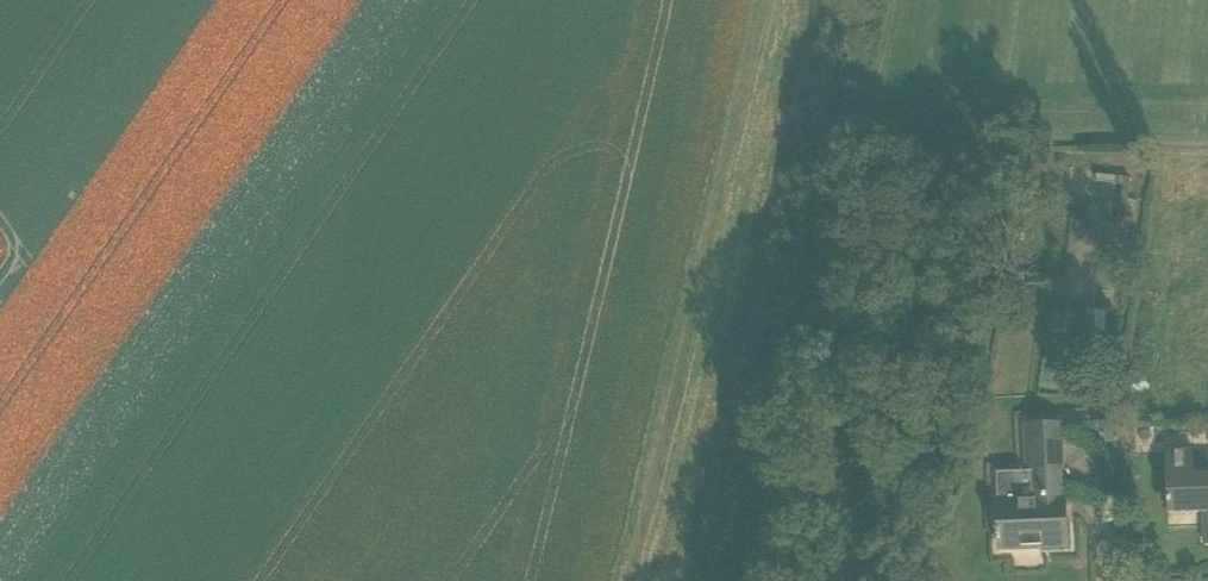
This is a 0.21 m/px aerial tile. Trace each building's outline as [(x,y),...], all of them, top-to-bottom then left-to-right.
[(1091,205),(1073,224),(1105,253),(1122,235),(1091,205)] [(1062,424),(1038,425),(1025,425),(1025,472),(997,472),(999,531),(997,531),(997,538),(1000,538),(1000,548),(1067,545),(1065,500),(1061,500),(1060,469),(1064,469),(1062,424)] [(1194,476),(1194,450),(1168,450),(1168,476),(1168,512),(1205,511),(1206,545),(1207,545),(1207,476),(1194,476)]
